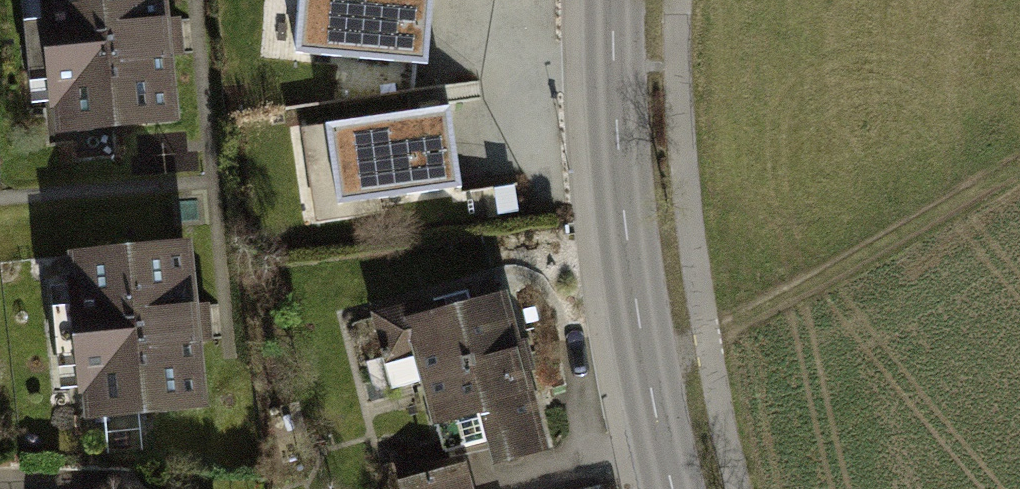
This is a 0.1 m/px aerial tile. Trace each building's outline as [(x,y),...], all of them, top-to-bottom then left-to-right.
[(156,0),(34,0),(48,158),(175,134),(156,0)] [(294,54),(424,66),(430,0),(298,0),(294,54)] [(447,110),(302,132),(314,212),(459,190),(447,110)] [(181,249),(52,267),(60,436),(201,422),(181,249)] [(543,434),(505,301),(378,335),(422,456),(543,434)] [(476,478),(441,488),(480,488),(476,478)]
